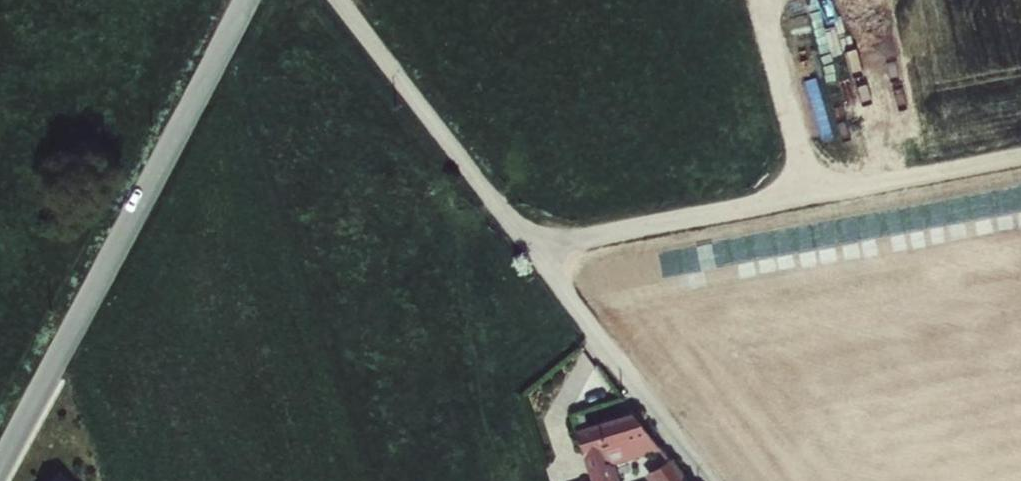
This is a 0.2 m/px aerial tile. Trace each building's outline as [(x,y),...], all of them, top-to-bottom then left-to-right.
[(590,480),(610,480),(599,449),(648,434),(631,412),(574,432),(590,480)] [(669,460),(643,479),(643,480),(685,480),(669,460)] [(58,470),(47,480),(69,480),(58,470)]
